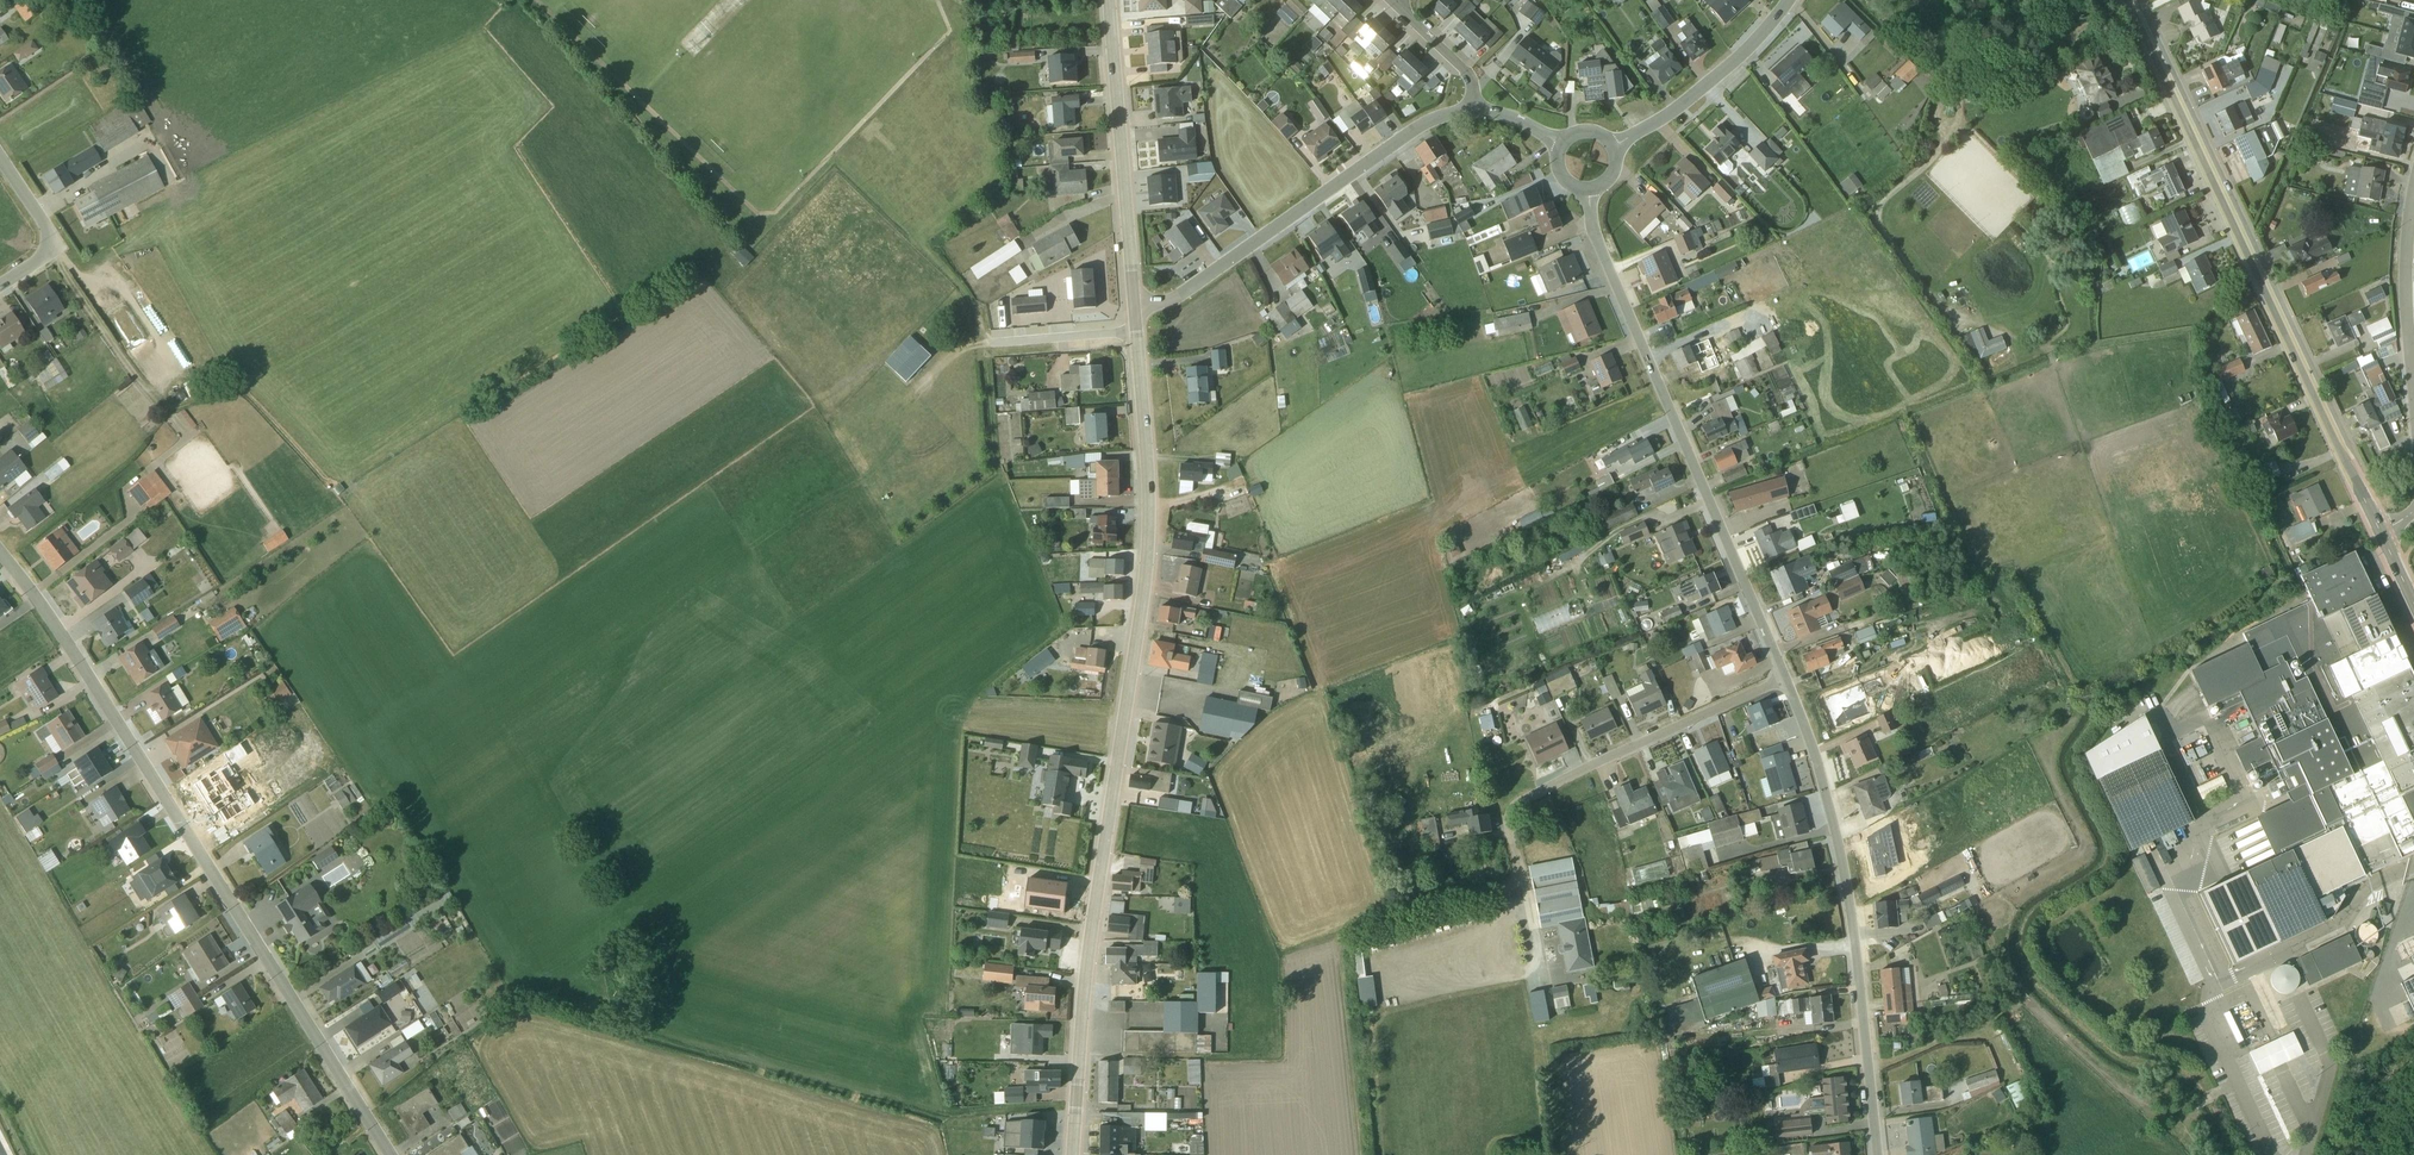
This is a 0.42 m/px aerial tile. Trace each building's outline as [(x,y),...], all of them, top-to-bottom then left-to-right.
[(13,9),(26,27),(42,15),(31,0),(26,0),(13,9)] [(1140,3),(1138,3),(1138,13),(1167,11),(1166,0),(1140,0),(1140,3)] [(1184,1),(1185,17),(1201,15),(1200,0),(1191,0),(1184,1)] [(1232,18),(1242,7),(1235,0),(1220,0),(1216,4),(1232,18)] [(1295,0),(1290,0),(1285,5),(1300,19),(1307,11),(1295,0)] [(1314,6),(1307,13),(1315,20),(1322,13),(1330,20),(1350,0),(1319,0),(1314,6)] [(1351,0),(1350,0),(1330,20),(1341,31),(1340,32),(1346,37),(1360,23),(1354,18),(1361,10),(1351,0)] [(1469,4),(1465,0),(1462,0),(1455,7),(1448,0),(1441,0),(1432,10),(1443,21),(1451,14),(1456,18),(1469,4)] [(1536,26),(1546,16),(1529,0),(1519,10),(1536,26)] [(1749,4),(1745,0),(1704,0),(1702,1),(1724,25),(1749,4)] [(2096,0),(2080,0),(2085,10),(2098,4),(2096,0)] [(2254,6),(2261,10),(2264,2),(2259,0),(2256,0),(2254,6)] [(1652,13),(1651,15),(1662,31),(1674,24),(1662,7),(1661,8),(1656,1),(1648,7),(1652,13)] [(2219,36),(2208,13),(2204,16),(2197,1),(2177,11),(2184,25),(2187,24),(2198,46),(2219,36)] [(1212,2),(1202,3),(1203,15),(1213,14),(1212,2)] [(2266,3),(2263,10),(2277,16),(2280,9),(2266,3)] [(1476,10),(1469,4),(1456,18),(1461,23),(1454,31),(1465,41),(1482,24),(1484,21),(1474,12),(1476,10)] [(1875,38),(1841,4),(1829,17),(1821,25),(1836,39),(1845,30),(1858,43),(1860,42),(1865,47),(1875,38)] [(2388,35),(2413,42),(2413,23),(2404,20),(2406,13),(2378,6),(2376,13),(2392,18),(2388,35)] [(1298,19),(1284,7),(1276,16),(1289,28),(1298,19)] [(1365,28),(1360,23),(1346,37),(1352,42),(1353,41),(1364,51),(1369,46),(1383,31),(1372,20),(1365,28)] [(1703,43),(1686,20),(1677,27),(1681,33),(1677,37),(1682,43),(1680,45),(1692,61),(1706,51),(1702,45),(1703,43)] [(2314,21),(2298,58),(2305,61),(2308,55),(2306,54),(2317,28),(2326,32),(2328,27),(2314,21)] [(1492,33),(1482,24),(1465,41),(1476,52),(1483,44),(1489,50),(1502,35),(1496,29),(1492,33)] [(1147,45),(1148,51),(1181,48),(1180,32),(1163,34),(1163,27),(1146,28),(1147,35),(1145,36),(1145,45),(1147,45)] [(9,41),(0,28),(0,47),(9,41)] [(1369,46),(1379,56),(1373,63),(1379,68),(1392,55),(1387,50),(1394,42),(1383,31),(1369,46)] [(2388,35),(2383,50),(2367,46),(2364,55),(2403,66),(2405,59),(2413,61),(2413,42),(2388,35)] [(1542,89),(1560,64),(1526,38),(1508,61),(1517,67),(1518,65),(1532,76),(1530,80),(1542,89)] [(1665,47),(1660,40),(1649,48),(1654,55),(1644,63),(1660,85),(1681,69),(1665,48),(1665,47)] [(17,62),(38,51),(33,41),(12,52),(17,62)] [(1639,56),(1629,43),(1623,48),(1632,61),(1639,56)] [(1813,63),(1798,47),(1769,73),(1777,81),(1769,88),(1781,101),(1803,81),(1799,76),(1813,63)] [(1183,64),(1181,48),(1148,51),(1149,57),(1146,58),(1147,67),(1149,67),(1150,74),(1167,73),(1167,65),(1183,64)] [(1010,64),(1036,63),(1035,51),(1010,52),(1010,64)] [(1405,51),(1397,60),(1392,55),(1379,68),(1385,74),(1392,67),(1396,71),(1394,73),(1400,79),(1417,62),(1405,51)] [(1594,64),(1576,66),(1578,81),(1586,79),(1588,89),(1583,90),(1584,103),(1604,101),(1602,94),(1607,93),(1614,100),(1617,100),(1632,88),(1622,74),(1620,73),(1603,51),(1597,55),(1594,59),(1594,64)] [(2251,101),(2269,93),(2280,64),(2272,61),(2274,54),(2266,51),(2255,82),(2244,87),(2251,101)] [(2201,72),(2206,83),(2244,62),(2250,59),(2246,52),(2228,60),(2226,57),(2218,61),(2219,63),(2201,72)] [(2316,52),(2312,60),(2322,65),(2326,56),(2316,52)] [(1075,57),(1047,58),(1049,86),(1077,85),(1075,57)] [(2087,97),(2098,120),(2111,114),(2106,102),(2115,98),(2108,85),(2112,83),(2106,70),(2102,72),(2096,59),(2073,70),(2081,87),(2078,88),(2083,100),(2087,97)] [(1428,73),(1417,62),(1400,79),(1397,83),(1413,99),(1425,86),(1420,81),(1428,73)] [(2250,73),(2244,62),(2206,83),(2212,96),(2230,87),(2244,80),(2242,76),(2250,73)] [(1918,74),(1908,63),(1894,75),(1897,79),(1891,85),(1897,92),(1918,74)] [(0,72),(0,97),(5,104),(27,89),(11,65),(0,72)] [(2407,75),(2378,67),(2373,86),(2406,95),(2409,83),(2405,82),(2407,75)] [(1881,81),(1875,75),(1864,85),(1870,91),(1881,81)] [(1434,77),(1425,86),(1431,91),(1439,82),(1434,77)] [(1880,101),(1891,92),(1882,82),(1872,92),(1880,101)] [(1574,83),(1565,83),(1564,94),(1574,95),(1574,83)] [(1190,88),(1154,91),(1157,121),(1185,118),(1183,103),(1192,103),(1190,88)] [(1374,103),(1363,112),(1373,127),(1386,117),(1380,109),(1386,105),(1374,89),(1368,93),(1374,103)] [(1551,96),(1542,89),(1537,94),(1547,102),(1551,96)] [(1320,123),(1330,117),(1318,97),(1308,103),(1320,123)] [(1048,118),(1048,129),(1074,127),(1074,116),(1072,116),(1072,109),(1079,109),(1078,98),(1052,100),(1052,117),(1048,118)] [(2356,106),(2335,99),(2331,113),(2352,119),(2356,106)] [(1360,136),(1373,127),(1363,112),(1356,102),(1337,116),(1338,117),(1333,121),(1341,132),(1346,129),(1348,131),(1354,127),(1360,136)] [(89,129),(103,155),(150,128),(136,103),(89,129)] [(2244,104),(2214,118),(2224,138),(2253,124),(2244,104)] [(2091,129),(2079,135),(2105,186),(2128,175),(2122,163),(2133,157),(2134,161),(2163,147),(2155,131),(2137,139),(2129,122),(2140,116),(2135,107),(2091,129)] [(1298,133),(1281,114),(1270,124),(1287,143),(1298,133)] [(2372,135),(2380,137),(2400,142),(2405,125),(2385,120),(2384,123),(2362,118),(2361,121),(2353,119),(2351,130),(2358,131),(2372,135)] [(2075,127),(2079,135),(2091,129),(2087,121),(2075,127)] [(2275,122),(2233,142),(2253,183),(2261,180),(2268,165),(2265,160),(2271,157),(2278,141),(2283,139),(2275,122)] [(1340,145),(1324,124),(1309,136),(1301,142),(1318,164),(1327,157),(1324,153),(1329,149),(1330,152),(1340,145)] [(1726,161),(1741,147),(1720,126),(1711,134),(1716,139),(1703,151),(1717,166),(1717,169),(1723,175),(1728,175),(1732,171),(1732,166),(1726,161)] [(1786,133),(1781,128),(1772,136),(1777,142),(1786,133)] [(1158,142),(1160,163),(1196,160),(1194,130),(1179,131),(1179,140),(1158,142)] [(2358,131),(2352,155),(2365,158),(2367,152),(2396,159),(2400,142),(2380,137),(2379,143),(2371,141),(2372,135),(2358,131)] [(1434,138),(1413,151),(1424,168),(1420,171),(1431,187),(1439,182),(1438,180),(1439,179),(1435,172),(1450,162),(1434,138)] [(1763,145),(1761,143),(1748,156),(1764,173),(1774,165),(1777,168),(1782,163),(1778,159),(1777,159),(1776,158),(1781,153),(1769,140),(1763,145)] [(1053,143),(1054,159),(1083,157),(1081,141),(1053,143)] [(1515,165),(1503,148),(1474,167),(1489,191),(1500,184),(1496,178),(1515,165)] [(95,149),(65,165),(43,177),(54,197),(74,186),(70,178),(101,161),(95,149)] [(2326,155),(2348,161),(2350,155),(2328,149),(2326,155)] [(165,190),(148,157),(70,197),(87,230),(165,190)] [(1709,186),(1684,160),(1677,167),(1679,168),(1662,184),(1684,207),(1690,201),(1692,203),(1709,186)] [(1215,174),(1211,163),(1210,163),(1186,167),(1189,184),(1210,182),(1215,174)] [(1051,197),(1086,194),(1084,173),(1069,174),(1068,164),(1048,166),(1051,197)] [(2184,193),(2170,165),(2164,167),(2162,164),(2151,169),(2153,173),(2149,174),(2147,169),(2127,179),(2136,198),(2160,187),(2167,201),(2184,193)] [(2378,203),(2383,174),(2349,167),(2343,197),(2378,203)] [(1016,168),(1012,168),(1012,180),(1011,180),(1011,192),(1023,192),(1022,180),(1017,180),(1016,168)] [(1841,183),(1849,196),(1864,186),(1856,173),(1841,183)] [(1385,183),(1374,192),(1396,221),(1409,212),(1400,201),(1409,194),(1394,174),(1384,181),(1385,183)] [(1175,176),(1148,179),(1150,207),(1178,205),(1175,176)] [(1735,196),(1721,181),(1711,191),(1725,206),(1726,205),(1728,208),(1734,202),(1731,199),(1735,196)] [(1744,192),(1739,187),(1733,192),(1738,197),(1744,192)] [(1501,205),(1508,222),(1533,212),(1542,208),(1535,190),(1501,205)] [(1665,210),(1649,193),(1642,200),(1643,202),(1623,221),(1641,240),(1659,223),(1655,219),(1665,210)] [(1198,213),(1215,236),(1227,228),(1222,221),(1233,213),(1222,196),(1212,203),(1211,201),(1209,200),(1206,203),(1206,204),(1207,206),(1198,213)] [(1355,208),(1341,218),(1352,234),(1374,219),(1359,198),(1351,204),(1355,208)] [(2135,203),(2119,211),(2127,228),(2143,220),(2135,203)] [(1561,229),(1551,205),(1542,208),(1533,212),(1539,228),(1530,232),(1519,236),(1501,243),(1509,264),(1538,253),(1533,240),(1546,235),(1561,229)] [(1445,209),(1423,214),(1425,224),(1447,219),(1445,209)] [(2196,242),(2182,213),(2151,228),(2168,263),(2179,257),(2176,251),(2196,242)] [(1007,216),(997,223),(1001,230),(993,235),(997,241),(1001,238),(1004,243),(1007,241),(1009,243),(1019,236),(1007,216)] [(1692,227),(1682,217),(1675,224),(1684,233),(1692,227)] [(1167,256),(1174,265),(1203,245),(1186,221),(1165,236),(1175,251),(1167,256)] [(1449,221),(1426,227),(1430,242),(1453,237),(1449,221)] [(1350,255),(1326,222),(1318,227),(1320,230),(1308,238),(1316,249),(1313,250),(1321,262),(1330,256),(1336,265),(1350,255)] [(2314,238),(2286,251),(2290,261),(2292,260),(2295,265),(2300,262),(2302,265),(2332,251),(2324,235),(2329,233),(2324,223),(2310,230),(2314,238)] [(1468,248),(1502,234),(1499,226),(1465,240),(1468,248)] [(1029,259),(1036,273),(1043,269),(1044,270),(1071,256),(1069,251),(1078,246),(1068,227),(1032,247),(1036,255),(1029,259)] [(1694,231),(1673,240),(1680,257),(1694,251),(1694,253),(1702,249),(1694,231)] [(970,270),(977,281),(1021,252),(1014,242),(970,270)] [(1400,242),(1388,250),(1399,265),(1411,257),(1400,242)] [(734,256),(745,267),(754,257),(744,247),(734,256)] [(2132,272),(2153,262),(2147,250),(2126,260),(2132,272)] [(1294,252),(1271,269),(1287,291),(1306,278),(1304,275),(1308,271),(1294,252)] [(1582,280),(1572,257),(1564,261),(1560,252),(1533,263),(1547,295),(1582,280)] [(1678,282),(1665,253),(1637,265),(1641,275),(1643,274),(1651,294),(1678,282)] [(2347,254),(2335,259),(2338,266),(2350,260),(2347,254)] [(1490,271),(1484,256),(1473,260),(1479,276),(1490,271)] [(2209,269),(2204,258),(2177,271),(2184,285),(2190,282),(2195,293),(2214,284),(2207,271),(2209,269)] [(1685,283),(1690,293),(1739,272),(1735,262),(1685,283)] [(2177,272),(2172,262),(2157,269),(2161,279),(2177,272)] [(1019,267),(1008,273),(1016,285),(1026,279),(1019,267)] [(1369,269),(1358,271),(1364,294),(1375,292),(1369,269)] [(1073,301),(1074,311),(1096,309),(1092,271),(1071,273),(1072,282),(1068,282),(1069,301),(1073,301)] [(2320,274),(2300,283),(2307,297),(2340,281),(2336,273),(2322,280),(2320,274)] [(2379,279),(2360,288),(2363,295),(2382,287),(2379,279)] [(48,287),(26,301),(43,328),(57,319),(55,316),(64,311),(48,287)] [(2380,291),(2364,297),(2369,309),(2385,302),(2380,291)] [(1280,332),(1313,307),(1301,292),(1275,311),(1270,304),(1263,309),(1280,332)] [(1659,329),(1678,322),(1674,311),(1694,304),(1690,293),(1660,304),(1662,309),(1653,313),(1659,329)] [(1012,316),(1047,313),(1045,297),(1011,300),(1012,316)] [(990,305),(994,326),(1008,323),(1005,302),(990,305)] [(1600,335),(1587,303),(1556,315),(1570,348),(1600,335)] [(1309,323),(1315,331),(1338,314),(1330,304),(1317,314),(1318,316),(1309,323)] [(1492,321),(1496,337),(1531,331),(1528,314),(1524,315),(1523,310),(1511,312),(1512,317),(1492,321)] [(2252,311),(2235,320),(2253,357),(2271,348),(2252,311)] [(2359,338),(2355,328),(2364,323),(2359,311),(2326,326),(2336,349),(2359,338)] [(12,315),(0,322),(0,348),(1,350),(25,336),(12,315)] [(2386,319),(2366,328),(2372,344),(2375,343),(2378,349),(2381,359),(2393,355),(2389,344),(2394,341),(2394,335),(2386,319)] [(53,340),(46,329),(39,333),(46,344),(53,340)] [(1742,337),(1739,329),(1725,335),(1730,346),(1742,341),(1740,337),(1742,337)] [(1976,335),(1985,355),(2006,347),(2003,339),(1989,345),(1983,332),(1976,335)] [(1257,347),(1266,341),(1260,333),(1251,340),(1257,347)] [(1670,355),(1677,371),(1709,358),(1705,348),(1714,344),(1713,341),(1711,342),(1710,341),(1715,339),(1713,333),(1708,335),(1707,335),(1688,343),(1690,347),(1670,355)] [(1778,346),(1772,333),(1729,355),(1742,381),(1757,374),(1758,374),(1755,369),(1756,368),(1752,362),(1754,361),(1751,355),(1766,348),(1770,357),(1780,352),(1778,346)] [(908,387),(933,357),(911,337),(885,367),(908,387)] [(50,358),(47,352),(40,356),(44,363),(50,358)] [(1227,373),(1226,352),(1211,354),(1212,374),(1227,373)] [(1568,355),(1558,360),(1565,376),(1580,370),(1575,357),(1570,359),(1568,355)] [(1621,381),(1610,355),(1589,364),(1596,381),(1587,384),(1593,397),(1603,392),(1602,389),(1621,381)] [(2363,368),(2359,370),(2370,392),(2365,394),(2369,403),(2380,426),(2400,416),(2375,362),(2373,363),(2369,356),(2359,361),(2363,368)] [(2223,381),(2244,373),(2239,359),(2218,368),(2223,381)] [(1552,372),(1549,364),(1533,370),(1537,378),(1552,372)] [(1079,367),(1069,368),(1070,376),(1060,376),(1062,393),(1102,390),(1101,369),(1079,370),(1079,367)] [(57,385),(46,368),(36,374),(47,391),(57,385)] [(1209,368),(1186,370),(1189,405),(1216,403),(1215,392),(1211,392),(1209,368)] [(1686,376),(1691,386),(1709,377),(1704,368),(1686,376)] [(1717,383),(1730,378),(1726,369),(1714,373),(1717,383)] [(1793,394),(1790,388),(1781,392),(1784,398),(1793,394)] [(1015,405),(1016,413),(1057,410),(1064,407),(1061,399),(1055,400),(1055,393),(1028,395),(1029,400),(1020,400),(1020,404),(1015,405)] [(1708,443),(1737,431),(1740,437),(1747,434),(1740,417),(1733,420),(1730,414),(1737,410),(1731,397),(1711,406),(1714,414),(1709,416),(1712,424),(1702,428),(1708,443)] [(1780,413),(1782,419),(1796,413),(1791,401),(1787,403),(1789,410),(1780,413)] [(2369,403),(2351,411),(2362,434),(2380,426),(2369,403)] [(1523,408),(1513,413),(1522,432),(1532,428),(1523,408)] [(2236,408),(2227,412),(2232,425),(2241,421),(2236,408)] [(184,409),(179,412),(186,424),(192,421),(184,409)] [(1080,425),(1078,409),(1064,410),(1065,426),(1080,425)] [(2277,444),(2297,434),(2290,420),(2285,422),(2281,413),(2265,421),(2266,423),(2261,426),(2267,438),(2273,436),(2277,444)] [(1105,417),(1084,418),(1086,446),(1106,445),(1105,417)] [(45,439),(30,420),(16,431),(31,450),(45,439)] [(1781,431),(1776,422),(1767,426),(1771,436),(1781,431)] [(2251,422),(2235,429),(2240,440),(2256,432),(2251,422)] [(1635,442),(1600,459),(1604,468),(1618,461),(1620,466),(1631,460),(1633,464),(1652,455),(1645,441),(1637,445),(1635,442)] [(1748,449),(1744,441),(1720,451),(1721,455),(1713,459),(1719,473),(1737,465),(1736,464),(1749,458),(1746,451),(1748,449)] [(0,459),(0,490),(3,488),(6,492),(15,485),(19,489),(31,479),(25,472),(26,470),(10,451),(0,459)] [(1231,455),(1217,454),(1216,465),(1230,466),(1231,455)] [(62,459),(43,474),(50,483),(69,467),(62,459)] [(2273,461),(2257,468),(2263,483),(2279,476),(2273,461)] [(1181,466),(1180,481),(1212,484),(1214,465),(1193,463),(1193,467),(1181,466)] [(1089,464),(1090,481),(1118,481),(1118,464),(1089,464)] [(1231,480),(1243,475),(1238,465),(1226,470),(1231,480)] [(1720,476),(1724,485),(1746,475),(1742,466),(1720,476)] [(149,511),(170,494),(153,471),(127,492),(140,509),(144,505),(149,511)] [(1656,471),(1628,483),(1633,496),(1644,491),(1647,497),(1674,485),(1667,471),(1658,475),(1656,471)] [(1594,482),(1599,492),(1613,485),(1609,475),(1594,482)] [(1737,513),(1788,498),(1783,478),(1728,494),(1737,513)] [(1118,481),(1090,481),(1079,481),(1080,501),(1098,501),(1098,498),(1118,498),(1118,481)] [(2316,534),(2314,520),(2330,513),(2326,505),(2325,505),(2316,485),(2288,499),(2294,509),(2296,508),(2303,523),(2283,532),(2290,546),(2316,534)] [(44,503),(34,490),(7,510),(14,519),(17,517),(27,531),(45,518),(38,508),(44,503)] [(1069,498),(1045,499),(1046,509),(1069,509),(1069,498)] [(1675,499),(1656,506),(1659,516),(1678,509),(1675,499)] [(1854,503),(1840,508),(1845,523),(1859,519),(1854,503)] [(1606,530),(1637,517),(1631,504),(1600,518),(1606,530)] [(1519,519),(1523,527),(1545,517),(1540,508),(1519,519)] [(1086,511),(1070,510),(1070,520),(1086,520),(1086,511)] [(1934,515),(1921,516),(1922,524),(1935,522),(1934,515)] [(1090,517),(1089,525),(1093,526),(1092,544),(1103,545),(1103,542),(1115,543),(1116,532),(1114,532),(1115,529),(1111,528),(1111,519),(1090,517)] [(1648,535),(1643,523),(1619,533),(1624,546),(1648,535)] [(1685,523),(1653,536),(1666,566),(1695,554),(1686,535),(1689,533),(1685,523)] [(1203,554),(1201,563),(1234,569),(1236,556),(1212,552),(1215,533),(1208,532),(1209,528),(1188,525),(1186,536),(1174,534),(1172,549),(1203,554)] [(60,528),(35,547),(54,572),(79,553),(64,534),(67,532),(64,527),(60,529),(60,528)] [(1769,528),(1754,534),(1765,560),(1796,548),(1789,531),(1781,534),(1780,531),(1772,535),(1769,528)] [(137,530),(110,551),(119,562),(145,540),(137,530)] [(261,544),(268,553),(287,540),(281,530),(261,544)] [(1796,543),(1799,552),(1815,546),(1810,537),(1796,543)] [(1598,557),(1601,567),(1616,561),(1612,552),(1598,557)] [(1125,562),(1091,560),(1091,553),(1077,553),(1077,561),(1089,561),(1088,578),(1105,579),(1106,576),(1124,577),(1125,562)] [(2190,672),(2211,717),(2242,703),(2260,739),(2233,752),(2244,774),(2270,762),(2283,789),(2270,795),(2272,800),(2285,794),(2289,802),(2255,818),(2274,860),(2200,895),(2233,965),(2332,918),(2343,899),(2340,892),(2365,880),(2364,877),(2413,854),(2413,681),(2354,553),(2300,578),(2311,603),(2242,635),(2247,645),(2190,672)] [(1816,574),(1809,557),(1771,574),(1776,586),(1778,586),(1784,599),(1808,590),(1804,579),(1816,574)] [(1868,557),(1828,572),(1833,586),(1874,569),(1873,566),(1872,566),(1868,557)] [(104,571),(95,560),(67,584),(73,592),(75,592),(78,596),(74,599),(82,608),(111,586),(101,573),(104,571)] [(1202,570),(1182,565),(1178,584),(1175,583),(1172,594),(1196,599),(1202,570)] [(2268,566),(2255,573),(2261,584),(2274,577),(2268,566)] [(1888,588),(1896,580),(1887,571),(1879,578),(1888,588)] [(1894,574),(1896,580),(1900,596),(1910,593),(1909,589),(1914,588),(1910,574),(1905,575),(1904,571),(1894,574)] [(123,592),(134,608),(152,594),(151,592),(158,587),(148,574),(123,592)] [(1716,584),(1715,585),(1711,576),(1703,579),(1702,576),(1676,586),(1682,600),(1697,594),(1699,600),(1719,592),(1716,584)] [(1864,592),(1857,576),(1833,586),(1840,602),(1864,592)] [(1124,587),(1104,587),(1104,584),(1081,584),(1081,595),(1094,595),(1093,601),(1124,601),(1124,587)] [(1054,594),(1070,594),(1070,585),(1054,585),(1054,594)] [(1825,598),(1788,613),(1798,639),(1820,630),(1819,629),(1827,626),(1823,617),(1832,613),(1825,598)] [(1539,632),(1585,615),(1579,599),(1533,616),(1539,632)] [(0,603),(0,616),(3,614),(5,616),(12,610),(6,602),(2,605),(0,603)] [(1646,602),(1633,603),(1634,613),(1647,612),(1646,602)] [(1095,605),(1076,605),(1076,616),(1095,616),(1095,605)] [(1681,617),(1677,606),(1659,614),(1663,624),(1681,617)] [(207,623),(219,642),(244,626),(233,608),(233,607),(207,623)] [(1207,614),(1161,607),(1158,623),(1179,626),(1180,618),(1205,621),(1207,614)] [(90,624),(96,632),(98,633),(101,638),(100,639),(106,649),(117,642),(116,639),(123,634),(126,637),(134,631),(128,622),(126,622),(118,610),(117,611),(115,608),(90,624)] [(1735,630),(1725,608),(1707,616),(1704,610),(1696,613),(1699,619),(1691,623),(1697,636),(1704,633),(1708,642),(1735,630)] [(153,619),(146,609),(139,613),(146,624),(153,619)] [(151,630),(157,641),(179,628),(172,617),(151,630)] [(1854,633),(1858,646),(1876,639),(1872,626),(1854,633)] [(1903,639),(1889,644),(1891,650),(1905,645),(1903,639)] [(1802,657),(1808,673),(1828,666),(1827,662),(1845,655),(1839,640),(1811,650),(1812,654),(1802,657)] [(119,658),(136,685),(163,667),(152,650),(148,652),(143,643),(119,658)] [(1191,657),(1175,654),(1176,647),(1155,644),(1151,666),(1188,672),(1191,657)] [(1733,667),(1736,674),(1755,666),(1750,656),(1744,658),(1738,645),(1709,657),(1715,671),(1720,669),(1721,672),(1733,667)] [(1074,660),(1073,660),(1071,670),(1105,674),(1108,653),(1076,648),(1074,660)] [(1050,652),(1028,667),(1036,678),(1057,663),(1050,652)] [(1217,656),(1202,653),(1199,669),(1207,670),(1208,665),(1215,666),(1217,656)] [(170,684),(186,674),(181,667),(166,677),(170,684)] [(40,669),(14,685),(33,714),(58,698),(40,669)] [(1636,719),(1666,706),(1650,671),(1639,676),(1643,684),(1624,693),(1636,719)] [(1213,677),(1199,674),(1197,683),(1212,686),(1213,677)] [(1569,674),(1546,685),(1553,699),(1576,688),(1569,674)] [(1620,697),(1610,676),(1602,680),(1611,701),(1620,697)] [(282,680),(269,689),(278,702),(291,694),(282,680)] [(156,725),(181,709),(166,684),(145,697),(154,710),(149,713),(156,725)] [(1541,705),(1552,700),(1545,684),(1534,690),(1541,705)] [(1253,726),(1258,709),(1269,711),(1272,699),(1239,692),(1236,703),(1206,697),(1198,733),(1238,740),(1253,726)] [(1747,710),(1756,732),(1777,723),(1771,708),(1771,707),(1769,702),(1769,701),(1747,710)] [(1580,720),(1589,741),(1616,729),(1607,709),(1580,720)] [(1898,710),(1876,719),(1883,736),(1896,730),(1893,723),(1902,719),(1898,710)] [(68,712),(35,733),(40,742),(44,740),(50,750),(57,745),(61,751),(81,739),(83,737),(73,721),(68,712)] [(1493,714),(1480,715),(1482,730),(1495,729),(1493,714)] [(12,730),(25,724),(22,717),(9,724),(12,730)] [(2142,717),(2082,756),(2129,853),(2193,823),(2142,717)] [(182,770),(218,747),(200,719),(164,741),(182,770)] [(9,730),(4,721),(0,723),(0,734),(9,730)] [(1536,765),(1568,751),(1556,723),(1524,737),(1536,765)] [(1182,729),(1154,724),(1148,762),(1176,767),(1182,729)] [(1859,736),(1855,728),(1837,738),(1841,745),(1859,736)] [(985,747),(1003,748),(1004,740),(986,738),(985,747)] [(1846,761),(1852,759),(1856,769),(1876,762),(1867,739),(1841,747),(1846,761)] [(1730,755),(1732,762),(1748,756),(1743,740),(1732,743),(1735,753),(1730,755)] [(1728,772),(1715,743),(1693,753),(1707,782),(1728,772)] [(1038,749),(1018,746),(1015,769),(1034,772),(1038,749)] [(1789,763),(1786,753),(1783,754),(1780,746),(1761,752),(1764,760),(1760,761),(1771,798),(1785,793),(1786,799),(1795,796),(1794,791),(1787,764),(1789,763)] [(69,782),(104,760),(96,748),(72,764),(75,769),(65,775),(69,782)] [(1930,748),(1917,754),(1920,760),(1933,755),(1930,748)] [(34,765),(40,775),(57,764),(51,755),(34,765)] [(1207,763),(1192,755),(1184,768),(1199,777),(1207,763)] [(1087,762),(1051,757),(1050,762),(1047,761),(1045,771),(1042,770),(1040,785),(1044,785),(1041,805),(1055,807),(1054,816),(1069,818),(1071,804),(1064,803),(1068,776),(1084,779),(1087,762)] [(104,760),(69,782),(73,788),(83,782),(87,788),(111,772),(104,760)] [(1683,798),(1696,793),(1682,763),(1667,769),(1673,782),(1660,788),(1668,805),(1669,804),(1674,815),(1688,809),(1683,798)] [(1171,775),(1140,770),(1139,777),(1131,776),(1129,788),(1168,794),(1171,775)] [(1883,777),(1853,787),(1865,820),(1885,813),(1881,803),(1885,802),(1890,795),(1883,777)] [(333,794),(340,807),(360,798),(353,784),(333,794)] [(1607,802),(1619,829),(1628,825),(1629,827),(1655,815),(1643,790),(1631,795),(1627,786),(1613,792),(1616,798),(1607,802)] [(88,804),(103,829),(129,812),(115,787),(88,804)] [(1172,796),(1170,809),(1197,813),(1198,805),(1191,804),(1192,799),(1172,796)] [(1211,800),(1203,799),(1201,811),(1215,813),(1211,800)] [(1806,834),(1799,806),(1776,812),(1777,815),(1769,817),(1770,824),(1772,824),(1776,840),(1784,838),(1784,839),(1806,834)] [(1700,810),(1705,821),(1713,817),(1709,807),(1700,810)] [(1447,829),(1467,826),(1469,837),(1490,833),(1487,817),(1477,819),(1476,810),(1445,816),(1447,829)] [(1677,839),(1688,877),(1708,871),(1703,853),(1743,842),(1742,840),(1757,835),(1754,824),(1761,822),(1757,810),(1706,824),(1708,831),(1677,839)] [(1439,850),(1433,818),(1421,820),(1427,852),(1439,850)] [(143,833),(137,824),(107,843),(114,854),(117,852),(126,866),(148,851),(139,836),(143,833)] [(1890,826),(1865,840),(1873,878),(1884,875),(1883,869),(1898,866),(1890,826)] [(37,828),(25,835),(30,843),(42,835),(37,828)] [(267,830),(244,844),(250,854),(252,852),(266,875),(285,863),(271,841),(274,839),(267,830)] [(1789,847),(1790,853),(1809,849),(1808,843),(1789,847)] [(1461,864),(1455,845),(1445,849),(1451,868),(1461,864)] [(317,872),(338,859),(332,849),(311,863),(317,872)] [(1776,856),(1746,863),(1749,876),(1786,867),(1788,875),(1814,869),(1810,851),(1790,855),(1789,850),(1776,853),(1776,856)] [(50,851),(37,859),(46,873),(59,865),(50,851)] [(1140,893),(1141,882),(1152,884),(1155,861),(1140,859),(1139,874),(1123,873),(1123,877),(1113,876),(1112,891),(1132,893),(1132,892),(1140,893)] [(1540,928),(1558,925),(1567,973),(1593,968),(1584,919),(1572,859),(1528,868),(1540,928)] [(176,884),(160,860),(131,878),(132,881),(128,884),(139,902),(144,899),(146,902),(176,884)] [(1664,861),(1630,869),(1634,885),(1668,877),(1664,861)] [(1908,901),(1874,905),(1877,930),(1898,928),(1897,924),(1906,923),(1906,915),(1917,914),(1916,909),(1922,908),(1964,887),(1958,876),(1908,901)] [(329,919),(308,885),(274,906),(299,946),(326,929),(323,923),(329,919)] [(1913,887),(1905,890),(1909,899),(1917,895),(1913,887)] [(198,920),(183,896),(156,912),(165,927),(161,929),(167,939),(198,920)] [(1191,913),(1192,897),(1176,897),(1175,913),(1191,913)] [(1973,897),(1956,906),(1959,912),(1976,903),(1973,897)] [(1586,908),(1589,925),(1633,918),(1630,900),(1598,906),(1596,899),(1589,901),(1590,907),(1586,908)] [(1111,901),(1110,911),(1124,911),(1125,901),(1111,901)] [(1954,908),(1944,912),(1947,919),(1957,915),(1954,908)] [(1942,912),(1922,921),(1927,931),(1946,921),(1942,912)] [(1118,918),(1109,917),(1107,933),(1128,935),(1127,942),(1143,942),(1145,917),(1118,914),(1118,918)] [(441,923),(448,933),(452,930),(443,915),(440,917),(443,922),(441,923)] [(989,917),(988,928),(1007,930),(1008,919),(989,917)] [(2368,920),(2354,933),(2364,943),(2378,930),(2368,920)] [(1968,924),(1960,927),(1966,945),(1968,944),(1974,961),(1980,959),(1968,924)] [(454,930),(458,937),(464,934),(460,926),(454,930)] [(1017,956),(1033,958),(1034,951),(1046,952),(1046,949),(1059,951),(1062,933),(1041,930),(1040,931),(1021,929),(1017,956)] [(2345,929),(2294,954),(2297,959),(2347,934),(2345,929)] [(2348,936),(2296,961),(2308,987),(2360,962),(2348,936)] [(227,965),(210,937),(180,956),(197,983),(227,965)] [(1106,950),(1106,965),(1112,965),(1136,965),(1136,957),(1157,957),(1157,942),(1143,942),(1143,946),(1125,946),(1125,950),(1106,950)] [(1721,950),(1724,962),(1734,960),(1731,948),(1721,950)] [(1377,1005),(1375,976),(1366,977),(1364,953),(1356,953),(1360,1006),(1377,1005)] [(1805,954),(1773,960),(1776,973),(1783,971),(1787,993),(1809,989),(1804,967),(1807,966),(1805,954)] [(1758,1004),(1758,1003),(1755,993),(1744,960),(1691,979),(1697,1000),(1655,1013),(1658,1035),(1665,1034),(1758,1004)] [(387,971),(391,977),(407,967),(404,961),(387,971)] [(328,1003),(336,998),(338,1001),(370,981),(359,963),(319,989),(328,1003)] [(986,963),(984,981),(1014,983),(1015,966),(986,963)] [(1136,965),(1112,965),(1113,986),(1137,987),(1136,965)] [(2296,984),(2294,965),(2271,967),(2273,986),(2296,984)] [(1908,969),(1880,971),(1885,1025),(1906,1023),(1905,1014),(1913,1013),(1908,969)] [(392,982),(387,974),(382,977),(381,975),(377,978),(380,982),(373,987),(376,992),(392,982)] [(1197,1003),(1163,1003),(1163,1033),(1123,1032),(1123,1053),(1211,1054),(1211,1037),(1198,1036),(1198,1013),(1233,1013),(1233,975),(1197,974),(1197,1003)] [(1017,976),(1016,989),(1026,990),(1024,1011),(1053,1013),(1055,991),(1049,990),(1050,979),(1017,976)] [(2400,984),(2413,1014),(2413,977),(2400,984)] [(203,1006),(189,983),(167,996),(182,1020),(203,1006)] [(376,995),(382,1005),(400,993),(394,983),(376,995)] [(255,1009),(239,984),(219,997),(235,1022),(255,1009)] [(1947,998),(1948,998),(1944,985),(1937,987),(1941,1001),(1947,1000),(1947,998)] [(1553,1000),(1568,997),(1566,986),(1551,989),(1553,1000)] [(1771,987),(1755,993),(1758,1003),(1775,998),(1771,987)] [(1543,992),(1527,995),(1533,1024),(1548,1021),(1543,992)] [(1947,998),(1947,1000),(1948,1006),(1969,1005),(1968,996),(1948,998),(1947,998)] [(1568,997),(1553,1000),(1555,1010),(1570,1007),(1568,997)] [(1776,1002),(1777,1015),(1810,1012),(1811,1025),(1813,1025),(1813,1027),(1820,1026),(1820,1024),(1832,1023),(1829,997),(1776,1002)] [(1755,1004),(1757,1018),(1775,1016),(1773,999),(1758,1004),(1755,1004)] [(1125,1002),(1110,1002),(1110,1013),(1125,1014),(1125,1002)] [(167,1003),(146,1016),(151,1023),(172,1011),(167,1003)] [(380,1006),(345,1028),(356,1046),(391,1024),(380,1006)] [(401,1012),(400,1022),(409,1023),(410,1013),(401,1012)] [(442,1026),(433,1013),(422,1020),(430,1034),(442,1026)] [(401,1032),(406,1040),(423,1030),(417,1021),(401,1032)] [(1019,1041),(1018,1053),(999,1052),(998,1062),(1019,1063),(1019,1055),(1040,1056),(1041,1038),(1052,1038),(1053,1028),(1011,1026),(1010,1041),(1019,1041)] [(460,1034),(455,1027),(449,1031),(454,1038),(460,1034)] [(2292,1033),(2249,1053),(2259,1076),(2303,1055),(2292,1033)] [(368,1066),(381,1087),(403,1073),(398,1065),(413,1055),(399,1035),(388,1043),(392,1050),(368,1066)] [(1817,1067),(1814,1047),(1814,1046),(1773,1052),(1774,1066),(1761,1068),(1762,1078),(1752,1080),(1753,1090),(1779,1087),(1777,1073),(1817,1067)] [(1141,1059),(1124,1059),(1124,1075),(1141,1076),(1141,1059)] [(1119,1062),(1100,1061),(1098,1104),(1117,1105),(1119,1062)] [(1200,1061),(1188,1061),(1188,1085),(1200,1086),(1200,1061)] [(1968,1092),(1961,1095),(1963,1102),(1999,1086),(1994,1071),(1964,1081),(1968,1092)] [(320,1101),(302,1072),(271,1092),(281,1107),(293,1099),(302,1113),(320,1101)] [(1026,1072),(1026,1088),(1005,1089),(1005,1104),(1035,1103),(1036,1094),(1048,1094),(1048,1089),(1060,1090),(1061,1073),(1026,1072)] [(1826,1124),(1849,1122),(1844,1079),(1821,1081),(1824,1109),(1803,1111),(1803,1115),(1824,1113),(1826,1124)] [(2020,1081),(2006,1087),(2016,1109),(2019,1107),(2020,1112),(2027,1109),(2026,1105),(2030,1103),(2020,1081)] [(1919,1083),(1900,1085),(1902,1106),(1942,1101),(1940,1086),(1919,1088),(1919,1083)] [(437,1105),(427,1089),(394,1109),(411,1136),(410,1137),(411,1139),(429,1127),(421,1114),(437,1105)] [(1999,1089),(1991,1095),(1997,1104),(2005,1099),(1999,1089)] [(447,1111),(453,1122),(465,1114),(459,1104),(447,1111)] [(1118,1105),(1117,1113),(1130,1114),(1131,1106),(1118,1105)] [(296,1126),(285,1111),(275,1119),(286,1134),(296,1126)] [(1169,1112),(1168,1122),(1199,1123),(1200,1113),(1169,1112)] [(1100,1154),(1136,1154),(1136,1128),(1145,1128),(1145,1114),(1130,1114),(1117,1113),(1101,1113),(1100,1154)] [(1005,1122),(1005,1134),(1044,1136),(1044,1132),(1045,1132),(1045,1122),(1041,1122),(1041,1114),(1026,1114),(1026,1122),(1005,1122)] [(458,1124),(461,1128),(469,1123),(466,1118),(458,1124)] [(1811,1136),(1809,1118),(1773,1121),(1775,1140),(1811,1136)] [(1904,1122),(1905,1123),(1907,1123),(1907,1125),(1910,1147),(1905,1148),(1906,1154),(1936,1154),(1935,1153),(1944,1152),(1942,1135),(1933,1137),(1931,1119),(1904,1122)] [(993,1138),(994,1129),(983,1128),(983,1137),(993,1138)] [(1043,1151),(1043,1147),(1044,1147),(1044,1140),(1043,1140),(1044,1136),(1005,1134),(1004,1147),(1025,1149),(1024,1154),(1038,1154),(1038,1150),(1043,1151)] [(428,1154),(459,1154),(458,1154),(468,1148),(460,1135),(428,1154)] [(1190,1154),(1203,1154),(1204,1136),(1191,1136),(1190,1154)] [(270,1152),(281,1144),(277,1139),(266,1147),(270,1152)] [(1810,1148),(1810,1154),(1849,1154),(1848,1143),(1810,1148)] [(1805,1145),(1787,1146),(1787,1147),(1772,1149),(1772,1154),(1806,1154),(1805,1145)]
